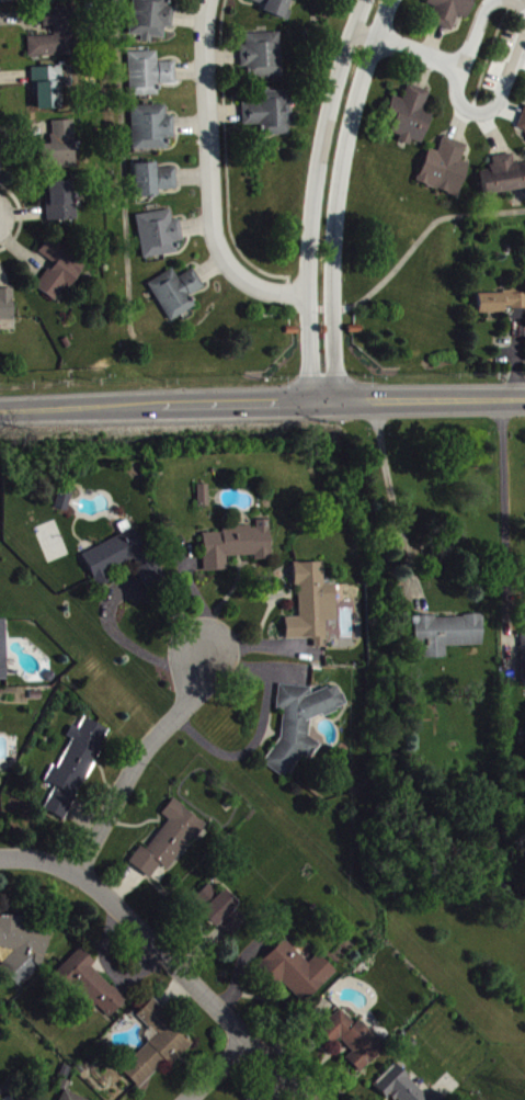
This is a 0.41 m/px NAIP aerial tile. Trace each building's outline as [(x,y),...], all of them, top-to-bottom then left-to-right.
[(143,39),(143,42),(166,44),(167,32),(175,32),(176,10),(169,9),(170,0),(134,0),(132,39),(143,39)] [(268,0),(249,0),(248,2),(265,9),(268,0)] [(265,15),(286,23),(293,0),(270,0),(265,15)] [(477,0),(431,0),(429,3),(439,7),(432,27),(454,34),(459,20),(468,23),(477,0)] [(30,59),(75,58),(75,11),(44,12),(44,30),(55,30),(55,40),(29,40),(30,59)] [(242,70),(249,70),(249,81),(284,80),(282,36),(247,37),(247,49),(242,49),(242,70)] [(177,65),(159,66),(159,55),(130,56),(131,100),(161,99),(160,87),(178,87),(177,65)] [(34,72),(36,113),(64,112),(62,71),(34,72)] [(431,95),(409,88),(405,103),(396,100),(386,134),(401,139),(400,145),(412,149),(414,144),(424,148),(433,118),(425,115),(431,95)] [(244,107),(244,129),(264,129),(264,140),(293,139),(292,94),(261,95),(262,107),(244,107)] [(176,119),(168,119),(168,109),(133,109),(134,154),(170,153),(170,141),(176,140),(176,119)] [(75,124),(53,125),(54,148),(43,148),(44,172),(77,170),(75,124)] [(430,152),(418,186),(459,200),(471,167),(463,164),(468,148),(445,140),(440,155),(430,152)] [(515,167),(514,158),(494,160),(495,172),(482,173),(484,198),(524,194),(524,167),(515,167)] [(178,193),(177,171),(158,172),(158,167),(135,168),(136,201),(159,200),(159,194),(178,193)] [(48,185),(49,224),(76,224),(75,184),(48,185)] [(138,218),(143,262),(179,258),(178,245),(184,244),(181,223),(173,224),(172,214),(138,218)] [(40,256),(54,266),(37,292),(57,305),(67,289),(71,293),(89,266),(51,240),(40,256)] [(197,311),(191,299),(206,291),(195,273),(179,281),(174,273),(149,287),(171,325),(197,311)] [(15,325),(15,292),(0,293),(0,325),(15,325)] [(480,318),(506,317),(506,313),(524,312),(524,295),(479,296),(480,318)] [(209,488),(199,489),(199,511),(210,510),(209,488)] [(55,511),(68,515),(74,497),(60,493),(55,511)] [(205,575),(229,574),(228,560),(250,560),(250,564),(272,564),(271,524),(256,524),(256,530),(224,530),(224,537),(204,537),(205,575)] [(84,558),(97,586),(136,568),(147,591),(160,584),(134,529),(122,535),(124,539),(84,558)] [(287,643),(315,642),(315,651),(326,651),(325,625),(337,624),(336,588),(324,588),(324,566),(294,567),(295,588),(299,588),(301,621),(286,622),(287,643)] [(484,650),(484,619),(414,621),(414,653),(425,653),(425,662),(447,662),(447,651),(484,650)] [(9,684),(8,623),(0,623),(0,684),(9,684)] [(265,768),(288,783),(303,759),(311,764),(321,748),(310,741),(312,723),(339,716),(346,705),(344,697),(334,691),(313,696),(311,691),(280,688),(278,712),(285,713),(283,739),(265,768)] [(110,733),(86,721),(80,733),(73,730),(68,740),(73,743),(60,772),(54,769),(47,785),(57,790),(45,814),(67,825),(110,733)] [(152,882),(162,868),(171,874),(206,826),(174,803),(163,819),(170,823),(148,853),(143,849),(130,866),(152,882)] [(249,924),(222,895),(201,916),(216,933),(221,928),(231,940),(249,924)] [(9,952),(8,973),(14,973),(13,980),(36,982),(39,932),(27,931),(27,921),(0,919),(0,951),(9,952)] [(309,967),(285,943),(258,969),(279,990),(284,986),(305,1007),(337,976),(319,957),(309,967)] [(93,970),(97,966),(82,952),(58,975),(95,1013),(100,1009),(111,1020),(127,1004),(93,970)] [(155,1003),(139,1019),(159,1039),(123,1073),(143,1094),(195,1045),(155,1003)] [(356,1028),(341,1013),(320,1033),(333,1048),(340,1041),(354,1056),(348,1062),(361,1076),(388,1050),(361,1023),(356,1028)] [(390,1099),(430,1099),(396,1068),(377,1088),(390,1099)]
